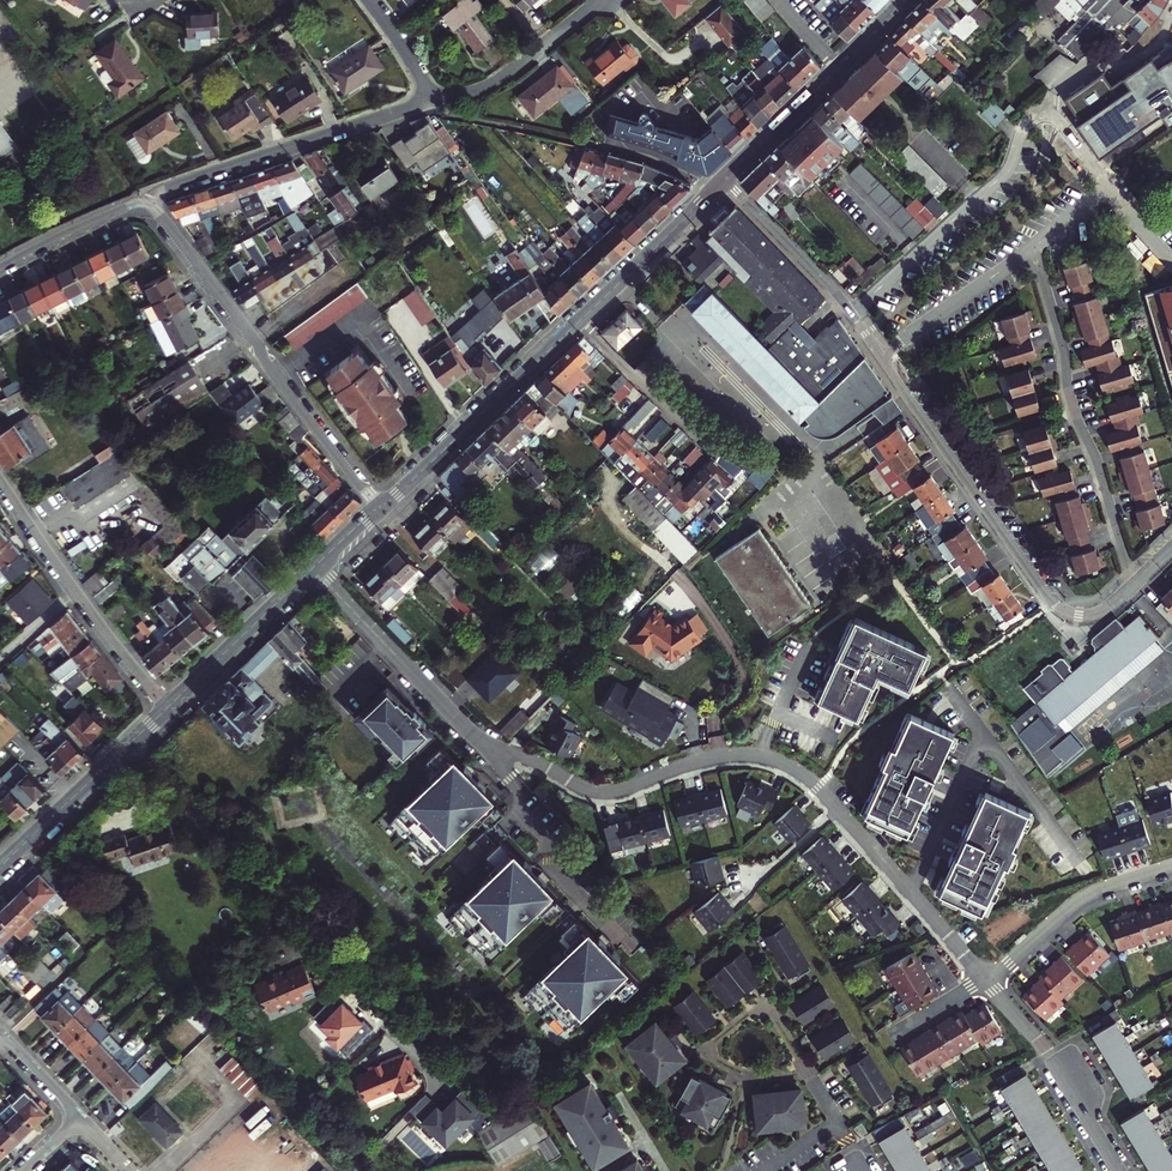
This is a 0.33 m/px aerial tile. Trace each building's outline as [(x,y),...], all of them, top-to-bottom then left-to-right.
[(73,4),(74,3),(82,8),(87,0),(68,0),(73,4)] [(494,43),(472,13),(480,7),(475,0),(470,0),(469,1),(469,0),(454,0),(451,3),(453,5),(441,14),(451,28),(455,25),(477,55),(494,43)] [(522,8),(533,0),(516,0),(522,8)] [(662,2),(664,1),(676,15),(689,4),(686,0),(660,0),(662,2)] [(762,0),(741,0),(760,23),(773,13),(762,0)] [(829,0),(808,0),(843,41),(854,31),(829,0)] [(862,22),(844,0),(829,0),(854,31),(862,22)] [(862,22),(872,13),(861,0),(844,0),(862,22)] [(872,13),(885,0),(861,0),(872,13)] [(920,0),(919,0),(902,16),(904,18),(936,50),(937,50),(941,46),(935,44),(931,39),(941,29),(943,31),(948,31),(950,29),(920,0)] [(950,29),(958,37),(971,24),(970,23),(973,19),(967,13),(963,17),(961,15),(959,17),(946,4),(951,0),(920,0),(950,29)] [(965,12),(974,3),(971,0),(956,0),(965,12)] [(1026,5),(1037,17),(1049,5),(1054,0),(1030,0),(1026,5)] [(1066,23),(1055,33),(1065,44),(1075,56),(1095,38),(1092,34),(1100,23),(1119,0),(1054,0),(1049,5),(1066,23)] [(1112,33),(1132,9),(1122,0),(1119,0),(1100,23),(1112,33)] [(1140,0),(1122,0),(1132,9),(1140,0)] [(1167,0),(1145,0),(1135,11),(1128,21),(1136,28),(1126,39),(1132,43),(1159,13),(1167,0)] [(974,3),(965,12),(967,13),(973,19),(981,27),(987,21),(989,19),(975,5),(974,3)] [(745,33),(721,6),(705,20),(728,47),(745,33)] [(184,12),(186,42),(207,41),(206,35),(216,34),(215,12),(184,12)] [(904,18),(887,35),(904,53),(916,42),(921,48),(929,56),(931,55),(936,50),(904,18)] [(286,22),(277,28),(290,49),(299,44),(286,22)] [(872,49),(898,74),(914,89),(920,82),(923,84),(927,85),(930,85),(933,83),(904,53),(887,35),(872,49)] [(112,39),(93,53),(111,80),(106,84),(114,96),(139,79),(112,39)] [(789,58),(772,39),(759,49),(767,57),(793,87),(806,76),(789,58)] [(1167,43),(1166,42),(1124,74),(1119,77),(1114,80),(1109,82),(1102,71),(1065,98),(1082,120),(1079,123),(1100,153),(1160,109),(1170,122),(1171,121),(1171,39),(1167,43)] [(592,55),(583,62),(601,84),(631,59),(615,40),(594,58),(592,55)] [(330,72),(344,93),(382,69),(369,47),(330,72)] [(789,58),(806,76),(817,65),(802,47),(789,58)] [(829,91),(854,116),(861,109),(860,108),(867,100),(871,103),(885,90),(881,86),(889,79),(891,81),(898,74),(872,49),(829,91)] [(931,55),(946,71),(952,65),(937,50),(936,50),(931,55)] [(767,57),(751,72),(776,104),(793,87),(767,57)] [(766,113),(739,82),(750,71),(745,65),(721,86),(730,97),(754,125),(766,113)] [(555,67),(517,97),(534,118),(571,87),(555,67)] [(739,82),(766,113),(776,104),(751,72),(750,71),(739,82)] [(287,119),(319,98),(306,79),(283,93),(274,99),(287,119)] [(597,100),(588,87),(580,93),(590,106),(597,100)] [(829,91),(820,100),(853,134),(858,129),(872,144),(877,139),(854,116),(829,91)] [(216,118),(228,138),(245,126),(248,131),(258,125),(266,119),(263,116),(255,101),(246,107),(238,95),(229,102),(232,106),(216,118)] [(737,117),(732,122),(735,126),(733,128),(741,137),(754,125),(730,97),(724,102),(737,117)] [(991,125),(1002,114),(998,110),(987,99),(976,110),(991,125)] [(820,100),(810,110),(846,148),(848,150),(858,140),(853,134),(820,100)] [(1007,102),(1003,106),(1011,114),(1015,110),(1007,102)] [(700,107),(695,111),(708,126),(728,150),(735,143),(741,137),(733,128),(735,126),(732,122),(729,119),(731,117),(721,105),(708,116),(700,107)] [(1007,118),(1011,114),(1003,106),(998,110),(1002,114),(1007,118)] [(795,131),(794,132),(789,137),(785,133),(775,144),(806,176),(814,167),(819,171),(835,157),(842,152),(846,148),(810,110),(799,120),(803,123),(803,129),(802,129),(801,129),(800,129),(799,129),(798,130),(797,130),(795,131)] [(160,114),(129,135),(142,155),(143,156),(144,156),(145,156),(146,156),(148,155),(148,154),(148,153),(148,152),(148,151),(174,134),(160,114)] [(436,131),(426,115),(407,120),(415,132),(402,135),(390,144),(407,169),(418,162),(423,171),(459,148),(441,127),(436,131)] [(728,150),(708,126),(696,138),(606,116),(601,135),(644,147),(673,158),(702,171),(707,171),(728,150)] [(803,123),(799,120),(785,133),(789,137),(794,132),(795,131),(797,130),(798,130),(799,129),(800,129),(801,129),(802,129),(803,129),(803,123)] [(17,147),(0,124),(0,159),(17,147)] [(906,143),(893,156),(931,195),(934,197),(947,184),(906,143)] [(760,158),(794,195),(809,180),(806,176),(775,144),(760,158)] [(642,166),(576,147),(566,168),(586,174),(582,180),(584,182),(577,188),(582,193),(600,182),(599,178),(601,173),(619,179),(618,182),(622,182),(632,183),(638,178),(642,166)] [(303,155),(316,175),(332,165),(323,152),(321,149),(303,155)] [(814,167),(806,176),(809,180),(814,176),(817,180),(844,155),(842,152),(835,157),(819,171),(814,167)] [(1130,153),(1122,158),(1128,165),(1135,160),(1130,153)] [(535,163),(529,156),(523,162),(529,169),(535,163)] [(362,176),(356,181),(366,195),(376,188),(378,191),(397,178),(383,157),(360,173),(362,176)] [(760,158),(738,180),(770,215),(774,211),(772,209),(774,207),(774,206),(785,197),(789,201),(794,195),(760,158)] [(293,207),(313,195),(305,182),(297,170),(290,160),(272,166),(278,180),(280,185),(284,193),(287,197),(293,207)] [(316,175),(330,194),(345,184),(343,181),(332,165),(316,175)] [(250,173),(255,188),(262,201),(284,193),(280,185),(278,180),(272,166),(250,173)] [(303,166),(297,170),(305,182),(311,178),(303,166)] [(689,186),(642,166),(638,178),(632,183),(622,182),(622,188),(609,200),(610,201),(599,211),(605,218),(613,211),(626,198),(632,192),(637,188),(641,187),(648,183),(656,191),(671,208),(690,190),(689,186)] [(868,194),(910,237),(921,226),(864,167),(852,178),(868,194)] [(486,196),(470,171),(465,174),(477,192),(480,197),(481,199),(486,196)] [(250,173),(230,180),(235,195),(241,205),(249,216),(267,209),(262,201),(255,188),(250,173)] [(230,180),(209,187),(215,202),(212,203),(220,213),(222,216),(241,205),(235,195),(230,180)] [(329,195),(336,206),(353,195),(345,184),(330,194),(329,195)] [(189,194),(195,209),(222,248),(228,245),(208,217),(220,213),(212,203),(215,202),(209,187),(189,194)] [(630,244),(671,208),(656,191),(649,196),(641,187),(637,188),(632,192),(626,198),(636,209),(632,212),(629,209),(626,211),(629,215),(622,222),(613,211),(605,218),(630,244)] [(480,197),(477,192),(472,195),(475,200),(480,197)] [(175,217),(183,226),(195,222),(206,236),(195,243),(205,257),(222,248),(202,220),(199,215),(195,210),(195,209),(189,194),(168,201),(171,209),(175,217)] [(335,226),(345,219),(362,208),(360,205),(353,195),(336,206),(326,213),(335,226)] [(934,197),(931,195),(921,206),(933,218),(944,208),(934,197)] [(293,207),(287,197),(279,202),(287,214),(295,209),(293,207)] [(587,284),(630,244),(605,218),(599,211),(588,199),(579,208),(585,214),(574,223),(584,234),(580,238),(570,227),(558,238),(567,249),(562,254),(570,263),(587,284)] [(917,201),(906,210),(921,226),(923,227),(933,218),(921,206),(917,201)] [(724,262),(727,266),(736,257),(782,306),(774,314),(785,326),(799,340),(811,330),(798,315),(820,294),(738,207),(712,232),(715,234),(706,243),(724,262)] [(229,290),(236,299),(313,251),(315,253),(320,250),(335,240),(342,236),(335,226),(314,240),(297,213),(290,217),(299,233),(290,238),(291,242),(285,245),(279,236),(271,241),(281,258),(268,266),(265,261),(272,257),(265,245),(258,249),(251,238),(243,242),(258,268),(248,274),(239,259),(231,264),(241,281),(238,283),(239,284),(229,290)] [(246,227),(250,233),(257,229),(253,223),(246,227)] [(1171,243),(1171,223),(1162,233),(1171,243)] [(135,231),(119,239),(131,263),(148,254),(135,231)] [(706,243),(699,236),(692,243),(700,251),(685,266),(701,284),(724,262),(706,243)] [(535,242),(517,254),(526,267),(535,261),(552,285),(566,304),(587,284),(570,263),(566,266),(542,237),(535,242)] [(103,247),(115,271),(131,263),(119,239),(103,247)] [(315,253),(254,291),(266,310),(346,256),(335,240),(320,250),(315,253)] [(103,247),(87,255),(99,279),(115,271),(103,247)] [(519,277),(535,300),(549,320),(566,304),(552,285),(549,287),(540,276),(535,280),(526,267),(517,254),(514,250),(504,256),(519,277)] [(1095,360),(1099,372),(1101,372),(1105,386),(1118,382),(1119,387),(1129,384),(1128,380),(1135,378),(1130,359),(1123,360),(1121,352),(1118,353),(1113,335),(1110,335),(1087,252),(1057,261),(1059,266),(1061,266),(1062,271),(1064,271),(1066,278),(1070,277),(1075,295),(1073,295),(1075,304),(1072,305),(1074,311),(1072,312),(1073,316),(1074,320),(1076,320),(1078,327),(1082,326),(1084,333),(1087,332),(1090,341),(1080,344),(1085,363),(1095,360)] [(834,267),(846,281),(862,267),(849,253),(834,267)] [(99,279),(87,255),(71,264),(83,287),(99,279)] [(863,269),(869,275),(883,263),(878,256),(863,269)] [(55,272),(72,303),(88,295),(83,287),(71,264),(55,272)] [(853,278),(859,285),(869,275),(863,269),(853,278)] [(155,299),(179,287),(170,271),(147,283),(155,299)] [(55,272),(39,280),(51,304),(56,311),(72,303),(55,272)] [(535,300),(519,277),(492,296),(505,315),(508,319),(535,300)] [(23,289),(35,312),(51,304),(39,280),(23,289)] [(357,282),(283,333),(294,348),(368,298),(357,282)] [(708,286),(688,305),(762,384),(774,373),(771,369),(779,362),(761,343),(708,286)] [(179,287),(155,299),(164,315),(188,303),(179,287)] [(480,308),(446,331),(448,333),(457,346),(470,365),(483,383),(501,366),(483,345),(479,348),(473,342),(505,315),(492,296),(486,287),(472,297),(480,308)] [(435,313),(433,311),(418,288),(404,298),(421,322),(435,313)] [(8,296),(20,320),(35,312),(23,289),(8,296)] [(0,300),(0,342),(8,339),(7,336),(24,328),(20,320),(8,296),(0,300)] [(188,303),(164,315),(181,348),(202,337),(191,315),(194,313),(188,303)] [(1021,356),(1033,352),(1025,325),(1029,324),(1028,320),(1029,319),(1027,311),(1029,311),(1027,306),(997,315),(1005,342),(996,345),(1001,362),(1008,360),(1009,364),(1022,360),(1021,356)] [(626,309),(601,334),(618,350),(643,326),(626,309)] [(824,318),(811,330),(799,340),(785,326),(774,314),(758,330),(765,339),(761,343),(779,362),(819,405),(813,410),(819,417),(808,428),(806,430),(809,432),(814,435),(818,436),(825,437),(829,437),(835,435),(840,433),(844,430),(847,427),(870,410),(873,414),(883,423),(888,420),(904,409),(837,311),(826,320),(824,318)] [(164,315),(153,320),(170,354),(181,348),(164,315)] [(443,383),(470,365),(457,346),(448,333),(421,351),(443,383)] [(582,369),(587,374),(592,379),(597,375),(592,370),(604,359),(584,338),(563,358),(573,369),(578,365),(582,369)] [(331,392),(334,390),(362,427),(359,429),(368,437),(371,435),(375,441),(381,437),(383,440),(389,436),(399,429),(402,426),(399,423),(405,419),(394,403),(401,398),(396,387),(392,390),(379,372),(383,369),(374,361),(367,366),(356,351),(326,372),(330,378),(326,381),(331,392)] [(563,358),(545,375),(565,396),(568,393),(573,398),(592,379),(587,374),(582,369),(578,365),(573,369),(563,358)] [(186,360),(129,397),(143,418),(131,426),(92,451),(98,459),(111,451),(206,390),(186,360)] [(813,410),(819,405),(779,362),(771,369),(774,373),(762,384),(799,423),(801,421),(813,410)] [(1004,373),(1015,413),(1036,407),(1033,396),(1038,395),(1036,388),(1038,388),(1036,379),(1034,380),(1032,373),(1028,375),(1025,367),(1004,373)] [(912,370),(906,375),(911,382),(917,378),(912,370)] [(545,375),(543,374),(534,384),(553,405),(559,411),(569,421),(576,401),(573,398),(568,393),(565,396),(545,375)] [(634,387),(621,375),(613,383),(619,389),(609,399),(615,405),(634,387)] [(14,379),(0,386),(4,394),(17,387),(14,379)] [(254,392),(245,382),(230,394),(220,382),(206,390),(232,422),(260,399),(259,398),(254,392)] [(254,392),(259,398),(273,389),(267,382),(254,392)] [(529,431),(533,435),(548,421),(543,415),(547,411),(553,405),(534,384),(509,408),(530,430),(529,431)] [(25,394),(20,388),(0,398),(0,411),(25,394)] [(273,389),(259,398),(260,399),(264,404),(277,395),(273,389)] [(1130,488),(1137,515),(1139,514),(1141,523),(1138,524),(1140,529),(1137,530),(1138,535),(1162,528),(1167,523),(1158,491),(1156,492),(1155,487),(1157,487),(1147,450),(1146,450),(1143,442),(1145,442),(1139,423),(1141,422),(1138,413),(1145,411),(1140,393),(1133,394),(1132,391),(1119,395),(1120,398),(1110,401),(1111,404),(1109,405),(1116,431),(1107,434),(1112,451),(1121,449),(1124,458),(1121,459),(1124,467),(1121,468),(1123,474),(1121,475),(1123,483),(1125,482),(1127,488),(1130,488)] [(649,402),(627,424),(633,430),(655,408),(649,402)] [(559,411),(553,405),(547,411),(543,415),(548,421),(559,411)] [(485,431),(534,483),(541,477),(515,450),(509,444),(515,440),(520,445),(521,446),(528,454),(533,454),(538,450),(540,444),(533,435),(529,431),(530,430),(509,408),(485,431)] [(300,449),(297,451),(312,467),(321,458),(300,435),(305,431),(288,409),(274,418),(300,449)] [(819,417),(813,410),(801,421),(808,428),(819,417)] [(2,463),(31,445),(34,450),(47,442),(25,411),(2,427),(0,423),(0,460),(2,463)] [(651,443),(667,427),(657,417),(641,433),(651,443)] [(883,423),(873,431),(880,441),(876,444),(887,459),(909,443),(898,428),(895,430),(888,420),(883,423)] [(1020,431),(1032,470),(1055,464),(1052,456),(1056,455),(1054,448),(1056,447),(1054,439),(1051,440),(1049,433),(1046,434),(1043,424),(1020,431)] [(651,459),(621,429),(611,439),(601,429),(588,442),(631,487),(618,499),(650,533),(663,520),(669,527),(695,502),(660,467),(664,463),(656,455),(651,459)] [(528,489),(534,483),(485,431),(455,460),(470,476),(492,455),(500,463),(497,466),(504,472),(508,468),(528,489)] [(673,454),(688,439),(680,431),(665,445),(673,454)] [(520,445),(515,440),(509,444),(515,450),(520,445)] [(909,443),(887,459),(875,467),(892,492),(923,470),(917,462),(921,460),(909,443)] [(695,450),(682,463),(687,468),(700,455),(695,450)] [(168,536),(182,523),(144,485),(111,451),(98,459),(61,483),(83,517),(128,487),(160,520),(138,539),(149,553),(168,536)] [(359,499),(347,486),(337,474),(337,475),(335,473),(321,458),(312,467),(325,482),(327,484),(315,495),(317,497),(325,506),(329,502),(341,516),(359,499)] [(455,460),(436,477),(457,499),(467,490),(461,484),(470,476),(455,460)] [(734,471),(718,460),(713,464),(710,461),(686,486),(714,513),(727,500),(716,488),(734,471)] [(761,465),(747,482),(759,491),(774,473),(761,465)] [(923,470),(892,492),(898,500),(912,490),(918,499),(909,505),(915,513),(943,493),(933,478),(929,479),(923,470)] [(1066,545),(1076,579),(1106,570),(1104,565),(1102,566),(1098,551),(1094,552),(1089,536),(1091,535),(1089,530),(1091,529),(1089,521),(1091,520),(1089,511),(1087,511),(1086,506),(1081,507),(1078,496),(1076,496),(1069,472),(1055,476),(1054,474),(1042,477),(1043,480),(1036,482),(1040,499),(1052,496),(1055,506),(1055,507),(1065,545),(1066,545)] [(218,567),(227,571),(249,594),(259,585),(262,588),(273,578),(248,552),(241,558),(235,552),(242,545),(269,519),(277,511),(286,503),(291,497),(276,479),(271,483),(280,495),(270,504),(260,493),(252,501),(225,527),(224,527),(217,534),(204,521),(164,559),(177,573),(191,589),(205,576),(207,578),(218,567)] [(915,513),(932,537),(957,520),(951,511),(954,509),(943,493),(915,513)] [(317,497),(301,510),(315,528),(320,534),(321,535),(341,516),(329,502),(325,506),(317,497)] [(301,510),(295,502),(281,514),(301,540),(315,528),(301,510)] [(446,506),(428,521),(445,539),(452,546),(469,530),(475,537),(476,535),(491,552),(499,545),(462,505),(453,513),(446,506)] [(720,528),(724,524),(718,518),(714,523),(715,523),(720,528)] [(932,537),(949,562),(977,543),(967,528),(964,530),(957,520),(932,537)] [(445,539),(428,521),(410,539),(427,557),(445,539)] [(542,529),(547,534),(555,526),(550,521),(542,529)] [(187,527),(182,523),(168,536),(172,541),(187,527)] [(720,528),(715,523),(710,528),(715,533),(720,528)] [(765,526),(722,555),(772,632),(816,603),(765,526)] [(8,536),(0,542),(0,565),(1,567),(20,551),(21,551),(9,535),(8,536)] [(547,541),(525,562),(538,576),(561,556),(547,541)] [(977,543),(949,562),(966,586),(970,584),(991,570),(986,562),(989,560),(977,543)] [(248,552),(242,545),(235,552),(241,558),(248,552)] [(20,551),(1,567),(0,568),(0,587),(9,580),(30,563),(20,551)] [(397,552),(378,570),(400,593),(419,576),(397,552)] [(917,568),(908,556),(901,560),(910,572),(917,568)] [(80,574),(92,565),(87,559),(75,568),(80,574)] [(164,559),(159,564),(172,577),(177,573),(164,559)] [(437,569),(431,574),(452,596),(457,590),(437,569)] [(101,582),(93,570),(80,579),(85,586),(89,591),(101,582)] [(378,570),(360,587),(383,609),(391,601),(400,593),(378,570)] [(991,570),(970,584),(986,609),(1011,593),(1000,577),(997,579),(991,570)] [(94,598),(106,589),(120,579),(114,572),(101,582),(89,591),(94,598)] [(452,596),(431,574),(425,580),(445,602),(452,596)] [(50,601),(29,577),(5,598),(0,602),(0,606),(5,611),(12,606),(26,622),(50,601)] [(1171,623),(1171,622),(1171,585),(1162,595),(1165,598),(1156,605),(1171,623)] [(152,592),(155,596),(188,638),(198,629),(212,617),(210,615),(192,597),(189,594),(175,607),(159,586),(152,592)] [(623,615),(642,597),(634,588),(614,606),(623,615)] [(986,609),(1003,634),(1025,620),(1019,611),(1022,609),(1011,593),(986,609)] [(188,638),(155,596),(150,600),(167,622),(158,628),(161,631),(175,649),(188,638)] [(113,598),(101,608),(107,615),(120,606),(113,598)] [(44,644),(77,618),(69,607),(50,624),(53,627),(40,638),(44,644)] [(664,613),(655,607),(652,611),(650,609),(643,617),(645,620),(629,642),(644,653),(651,644),(667,661),(697,641),(694,637),(703,632),(693,616),(684,622),(681,620),(671,627),(659,618),(664,613)] [(1116,614),(1092,635),(1091,640),(1095,644),(1094,647),(1097,650),(1089,656),(1086,656),(1082,659),(1081,663),(1074,670),(1070,665),(1071,664),(1064,655),(1060,655),(1053,661),(1049,661),(1041,667),(1045,673),(1024,690),(1037,707),(1015,726),(1048,777),(1083,747),(1069,731),(1164,647),(1156,637),(1161,633),(1144,614),(1127,627),(1116,614)] [(931,649),(857,616),(857,618),(852,617),(842,641),(846,643),(836,664),(832,662),(827,674),(831,676),(826,686),(822,685),(816,697),(820,700),(824,701),(822,706),(834,712),(836,707),(845,711),(844,715),(856,722),(858,717),(861,719),(866,720),(872,707),(867,705),(872,695),(876,697),(883,683),(878,681),(882,673),(896,679),(894,683),(911,692),(931,649)] [(65,643),(84,627),(77,618),(44,644),(49,649),(62,639),(65,643)] [(379,626),(397,646),(406,638),(387,618),(379,626)] [(283,624),(264,642),(274,653),(287,667),(289,668),(305,686),(315,676),(292,652),(301,642),(283,624)] [(92,637),(84,627),(65,643),(67,647),(54,657),(58,663),(92,637)] [(175,649),(161,631),(154,637),(149,630),(143,635),(163,660),(175,649)] [(163,660),(143,635),(138,639),(143,646),(136,652),(151,670),(163,660)] [(74,691),(89,680),(74,662),(78,659),(83,666),(87,663),(96,674),(106,686),(121,675),(111,662),(92,637),(58,663),(51,668),(58,675),(61,678),(74,691)] [(264,642),(234,671),(244,681),(274,653),(264,642)] [(458,685),(480,708),(511,679),(489,656),(458,685)] [(244,681),(234,671),(197,707),(217,729),(214,732),(217,735),(220,732),(231,743),(250,724),(247,721),(262,706),(262,702),(255,694),(254,691),(244,681)] [(74,691),(61,678),(57,682),(82,708),(71,719),(89,737),(98,729),(97,727),(103,721),(74,691)] [(636,692),(618,682),(602,711),(650,739),(649,742),(662,748),(668,735),(677,740),(684,725),(676,721),(678,716),(668,711),(671,706),(639,687),(636,692)] [(367,701),(349,717),(392,765),(405,753),(406,754),(413,748),(412,747),(426,734),(407,714),(406,715),(400,709),(399,710),(392,702),(393,701),(381,688),(371,697),(372,698),(368,702),(367,701)] [(48,700),(42,706),(51,715),(57,709),(48,700)] [(0,706),(0,737),(16,722),(0,706)] [(957,732),(910,711),(903,726),(904,726),(892,754),(887,752),(883,760),(888,762),(883,773),(882,772),(878,781),(879,781),(877,786),(876,786),(872,795),(873,795),(872,797),(871,797),(865,811),(865,812),(865,813),(874,817),(871,822),(886,829),(888,823),(893,826),(890,831),(905,837),(907,832),(917,836),(923,821),(918,819),(926,803),(931,805),(935,797),(929,794),(939,774),(944,776),(948,768),(942,765),(952,743),(958,745),(962,737),(956,735),(957,732)] [(515,715),(514,714),(494,734),(503,743),(524,724),(515,715)] [(570,728),(553,720),(550,727),(550,729),(539,751),(563,763),(575,741),(566,736),(570,728)] [(64,737),(68,733),(58,723),(54,727),(64,737)] [(54,727),(48,734),(73,759),(84,749),(68,733),(64,737),(54,727)] [(73,759),(48,734),(42,739),(51,749),(46,754),(45,755),(61,770),(73,759)] [(51,749),(42,739),(37,744),(46,754),(51,749)] [(452,772),(432,750),(419,762),(431,776),(378,826),(414,864),(467,815),(480,829),(457,851),(470,865),(477,859),(489,872),(436,922),(471,960),(524,911),(561,951),(508,1000),(544,1039),(597,990),(610,1003),(624,991),(604,969),(606,967),(592,952),(597,948),(588,939),(582,945),(532,891),(538,884),(531,876),(526,879),(513,865),(510,867),(490,847),(497,840),(484,826),(494,816),(474,795),(477,792),(463,778),(466,774),(458,766),(452,772)] [(45,788),(18,761),(1,778),(27,805),(45,788)] [(0,777),(0,798),(16,815),(27,805),(1,778),(0,777)] [(540,782),(532,789),(541,800),(550,792),(540,782)] [(776,796),(745,783),(733,811),(755,821),(760,811),(768,814),(776,796)] [(699,793),(690,795),(697,822),(721,815),(714,790),(699,794),(699,793)] [(951,877),(946,875),(938,892),(948,896),(946,901),(961,908),(963,903),(967,905),(965,910),(980,916),(982,911),(990,915),(991,914),(992,914),(999,899),(997,899),(998,897),(999,898),(1004,888),(1002,888),(1004,883),(1006,884),(1009,875),(1008,875),(1013,864),(1018,866),(1021,858),(1017,856),(1029,828),(1030,829),(1034,820),(1037,812),(990,791),(989,793),(984,791),(980,799),(985,802),(975,824),(970,822),(966,830),(971,832),(966,845),(960,842),(953,859),(958,861),(951,877)] [(1166,791),(1143,798),(1151,825),(1171,818),(1171,800),(1170,801),(1166,791)] [(697,822),(690,795),(682,797),(682,799),(667,803),(674,828),(697,822)] [(809,827),(793,809),(770,828),(787,847),(809,827)] [(642,815),(634,817),(634,819),(640,844),(664,838),(657,813),(642,816),(642,815)] [(1144,843),(1135,817),(1089,833),(1097,859),(1112,854),(1112,855),(1129,850),(1129,848),(1144,843)] [(640,844),(634,819),(612,824),(612,823),(602,825),(603,827),(598,828),(598,830),(607,863),(620,859),(618,850),(640,844)] [(175,850),(167,825),(123,839),(121,833),(98,841),(104,859),(126,852),(130,865),(175,850)] [(827,895),(849,875),(817,839),(795,858),(827,895)] [(713,859),(688,866),(694,889),(720,882),(718,874),(717,874),(713,859)] [(45,914),(50,909),(59,899),(51,891),(60,881),(45,866),(39,873),(35,874),(20,889),(36,905),(45,914)] [(896,927),(858,884),(836,905),(868,940),(875,933),(881,940),(896,927)] [(20,889),(6,902),(22,919),(36,905),(20,889)] [(721,908),(710,897),(691,914),(707,932),(728,914),(722,908),(721,908)] [(67,906),(59,899),(50,909),(57,916),(67,906)] [(1161,904),(1170,931),(1171,931),(1171,900),(1161,904)] [(0,908),(0,925),(8,933),(19,944),(33,930),(22,919),(6,902),(0,908)] [(1149,908),(1136,912),(1145,939),(1155,936),(1156,938),(1170,933),(1170,931),(1161,904),(1160,902),(1148,906),(1149,908)] [(1122,917),(1110,921),(1118,948),(1128,945),(1129,947),(1146,941),(1145,939),(1136,912),(1136,910),(1121,915),(1122,917)] [(797,942),(785,921),(763,934),(775,955),(797,942)] [(108,928),(104,924),(99,929),(103,933),(108,928)] [(8,933),(0,925),(0,941),(8,933)] [(921,934),(913,926),(908,930),(915,938),(921,934)] [(108,928),(103,933),(107,938),(113,932),(108,928)] [(1081,940),(1067,953),(1095,983),(1117,963),(1121,960),(1114,952),(1110,955),(1089,931),(1080,938),(1081,940)] [(77,946),(64,932),(57,939),(71,953),(77,946)] [(810,962),(797,942),(775,955),(788,975),(810,962)] [(767,976),(743,948),(707,979),(730,1007),(767,976)] [(912,952),(886,968),(892,977),(890,978),(897,989),(926,972),(921,962),(919,963),(912,952)] [(1055,964),(1040,977),(1041,978),(1059,998),(1067,991),(1068,993),(1083,979),(1062,955),(1053,963),(1055,964)] [(32,958),(19,972),(31,985),(45,971),(32,958)] [(145,963),(138,969),(153,984),(159,977),(145,963)] [(265,983),(253,987),(264,1015),(293,1004),(293,1005),(306,1000),(304,997),(312,994),(302,967),(285,973),(286,977),(280,979),(279,978),(275,980),(275,982),(266,986),(265,983)] [(932,981),(926,972),(897,989),(903,1000),(895,1005),(901,1015),(937,993),(930,982),(932,981)] [(1034,987),(1024,995),(1027,999),(1025,1000),(1034,1011),(1036,1009),(1044,1018),(1052,1011),(1054,1012),(1063,1003),(1059,998),(1041,978),(1032,986),(1034,987)] [(834,1002),(820,980),(790,999),(803,1020),(834,1002)] [(29,1010),(51,1033),(76,1007),(63,995),(59,999),(49,989),(29,1010)] [(720,1018),(696,989),(676,1006),(700,1034),(720,1018)] [(9,1004),(12,1002),(18,1008),(22,1004),(16,998),(14,1000),(7,994),(0,1001),(0,1011),(1,1013),(9,1004)] [(16,1011),(9,1004),(1,1013),(7,1019),(16,1011)] [(974,1009),(964,1014),(978,1038),(982,1044),(993,1037),(992,1035),(1001,1029),(986,1004),(975,1011),(974,1009)] [(188,1006),(182,1012),(186,1016),(192,1010),(188,1006)] [(51,1033),(65,1046),(90,1020),(76,1007),(51,1033)] [(1115,1010),(1102,1017),(1108,1027),(1094,1034),(1132,1096),(1153,1083),(1116,1022),(1121,1019),(1115,1010)] [(941,1022),(942,1024),(958,1050),(959,1052),(970,1045),(969,1043),(978,1038),(964,1014),(963,1012),(951,1018),(950,1017),(941,1022)] [(855,1036),(842,1014),(811,1033),(824,1055),(855,1036)] [(90,1020),(65,1046),(79,1060),(104,1034),(90,1020)] [(691,1060),(659,1020),(629,1045),(662,1084),(691,1060)] [(1137,1023),(1129,1028),(1135,1037),(1143,1033),(1137,1023)] [(930,1029),(921,1035),(939,1064),(950,1057),(949,1055),(958,1050),(942,1024),(931,1031),(930,1029)] [(79,1060),(93,1074),(118,1047),(104,1034),(79,1060)] [(912,1042),(901,1049),(917,1075),(926,1069),(927,1071),(939,1064),(921,1035),(912,1040),(912,1042)] [(203,1052),(217,1066),(230,1053),(216,1039),(203,1052)] [(118,1047),(93,1074),(107,1088),(133,1062),(118,1047)] [(876,1071),(864,1051),(842,1064),(854,1085),(876,1071)] [(396,1093),(417,1084),(411,1071),(414,1070),(409,1059),(405,1060),(403,1054),(368,1069),(369,1071),(355,1077),(366,1102),(394,1089),(396,1093)] [(1156,1054),(1149,1058),(1154,1067),(1161,1063),(1156,1054)] [(133,1062),(107,1088),(131,1111),(172,1069),(164,1062),(149,1078),(133,1062)] [(999,1083),(1052,1170),(1075,1170),(1072,1165),(1079,1161),(1023,1068),(999,1083)] [(245,1069),(233,1081),(243,1091),(255,1080),(245,1069)] [(889,1092),(876,1071),(854,1085),(867,1105),(889,1092)] [(731,1091),(704,1076),(703,1078),(698,1075),(687,1096),(680,1109),(718,1130),(725,1116),(736,1095),(731,1093),(731,1091)] [(600,1101),(588,1080),(550,1104),(555,1113),(587,1165),(625,1141),(612,1121),(610,1122),(605,1114),(610,1111),(607,1106),(602,1109),(598,1103),(600,1101)] [(806,1085),(757,1091),(761,1130),(810,1124),(806,1085)] [(38,1125),(49,1113),(28,1091),(16,1102),(38,1125)] [(477,1133),(494,1123),(462,1091),(441,1113),(424,1096),(410,1110),(446,1145),(469,1122),(473,1126),(477,1134),(477,1133)] [(494,1123),(477,1133),(498,1166),(538,1141),(550,1162),(562,1156),(530,1101),(494,1123)] [(25,1137),(38,1125),(16,1102),(3,1115),(25,1137)] [(996,1103),(989,1107),(995,1117),(1002,1112),(996,1103)] [(156,1105),(140,1121),(168,1148),(184,1132),(156,1105)] [(1145,1107),(1124,1119),(1155,1170),(1171,1170),(1171,1152),(1145,1107)] [(1166,1111),(1159,1115),(1164,1124),(1171,1120),(1166,1111)] [(893,1113),(880,1121),(886,1130),(876,1137),(897,1170),(926,1170),(897,1123),(899,1122),(893,1113)] [(25,1137),(3,1115),(0,1118),(0,1139),(11,1150),(25,1137)] [(923,1128),(916,1132),(922,1141),(929,1137),(923,1128)] [(1015,1135),(1009,1139),(1015,1149),(1022,1145),(1015,1135)] [(11,1150),(0,1139),(0,1161),(11,1150)] [(965,1164),(978,1158),(974,1150),(961,1157),(965,1164)] [(634,1157),(611,1170),(643,1170),(634,1157)] [(936,1163),(941,1170),(944,1170),(948,1168),(942,1159),(936,1163)] [(60,1170),(80,1170),(70,1161),(60,1170)]
